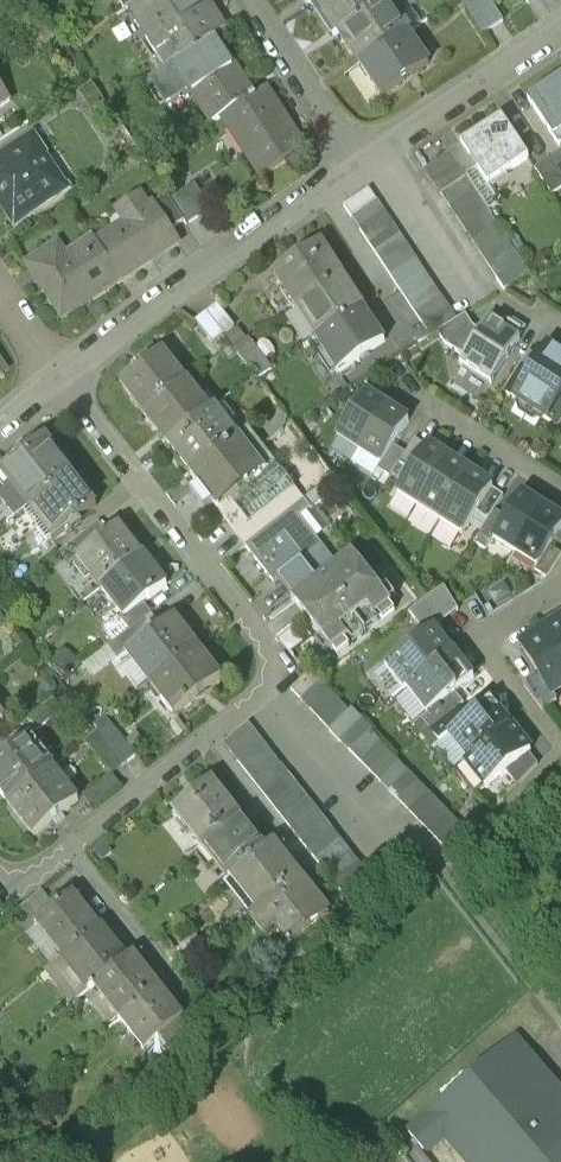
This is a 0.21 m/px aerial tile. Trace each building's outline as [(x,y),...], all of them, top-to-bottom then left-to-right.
[(125,10),(133,5),(141,0),(118,0),(125,10)] [(133,5),(152,34),(147,37),(158,55),(198,29),(218,16),(207,0),(141,0),(133,5)] [(312,7),(333,38),(339,34),(386,3),(383,0),(322,0),(312,6),(312,7)] [(339,34),(360,66),(407,35),(410,33),(399,16),(415,5),(412,0),(391,0),(386,3),(339,34)] [(480,34),(503,21),(490,0),(460,0),(480,34)] [(218,16),(198,29),(206,42),(214,37),(226,29),(218,16)] [(198,29),(158,55),(167,68),(206,42),(198,29)] [(407,35),(360,66),(382,96),(427,66),(407,35)] [(167,68),(152,77),(168,101),(190,86),(188,83),(192,80),(205,101),(200,105),(212,123),(221,117),(253,96),(214,37),(206,42),(167,68)] [(531,103),(560,148),(560,82),(531,103)] [(12,99),(0,83),(0,107),(12,99)] [(253,96),(221,117),(231,132),(238,128),(252,150),(245,154),(260,177),(304,149),(265,89),(253,96)] [(528,160),(502,120),(463,146),(479,171),(489,186),(528,160)] [(15,225),(63,194),(41,160),(48,155),(35,136),(0,159),(0,203),(15,225)] [(479,171),(463,146),(450,155),(458,167),(466,179),(479,171)] [(450,155),(425,171),(433,184),(458,167),(450,155)] [(551,161),(560,176),(560,155),(551,161)] [(535,171),(551,197),(560,190),(560,176),(551,161),(535,171)] [(458,167),(433,184),(441,196),(466,179),(458,167)] [(466,179),(441,196),(449,208),(474,191),(466,179)] [(196,185),(171,201),(185,223),(187,226),(212,209),(196,185)] [(474,191),(449,208),(457,220),(482,203),(474,191)] [(154,206),(148,210),(139,196),(116,210),(129,229),(100,248),(101,249),(122,281),(174,247),(166,234),(170,232),(154,206)] [(171,201),(168,197),(154,206),(170,232),(185,223),(171,201)] [(377,201),(352,218),(359,230),(385,213),(377,201)] [(482,203),(457,220),(465,232),(490,215),(482,203)] [(385,213),(359,230),(367,242),(393,225),(385,213)] [(490,215),(465,232),(473,243),(498,227),(490,215)] [(393,225),(367,242),(375,254),(401,237),(393,225)] [(498,227),(473,243),(480,255),(506,238),(498,227)] [(401,237),(375,254),(383,266),(409,249),(401,237)] [(506,238),(480,255),(488,267),(513,250),(506,238)] [(321,243),(274,274),(296,307),(300,305),(341,278),(342,276),(321,243)] [(101,249),(72,267),(58,246),(28,265),(63,319),(122,281),(101,249)] [(409,249),(383,266),(391,277),(416,261),(409,249)] [(513,250),(488,267),(496,279),(521,262),(513,250)] [(416,261),(391,277),(399,289),(424,272),(416,261)] [(521,262),(496,279),(504,291),(530,275),(521,262)] [(424,272),(399,289),(406,301),(432,284),(424,272)] [(341,278),(300,305),(320,337),(361,309),(341,278)] [(432,284),(406,301),(414,313),(440,296),(432,284)] [(440,296),(414,313),(422,325),(448,308),(440,296)] [(235,326),(217,304),(206,312),(223,335),(235,326)] [(448,308),(422,325),(430,337),(437,332),(456,321),(448,308)] [(320,337),(304,348),(326,381),(385,343),(362,309),(361,309),(320,337)] [(223,335),(206,312),(195,321),(212,343),(223,335)] [(456,321),(437,332),(445,345),(464,357),(480,332),(473,327),(466,315),(456,321)] [(501,327),(489,319),(480,332),(464,357),(460,364),(491,385),(520,340),(518,338),(522,331),(505,320),(501,327)] [(515,400),(546,421),(560,398),(560,357),(548,348),(532,373),(515,400)] [(163,352),(120,385),(143,415),(185,382),(186,381),(163,352)] [(520,366),(503,393),(515,400),(532,373),(520,366)] [(185,382),(143,415),(167,445),(209,412),(185,382)] [(387,408),(365,393),(337,437),(358,451),(387,408)] [(546,421),(558,428),(560,424),(560,398),(546,421)] [(209,412),(167,445),(190,475),(238,437),(215,407),(209,412)] [(387,408),(358,451),(380,465),(393,446),(409,422),(387,408)] [(238,437),(190,475),(235,533),(293,488),(248,430),(238,437)] [(1,473),(0,474),(0,483),(5,491),(0,495),(0,500),(17,521),(72,477),(74,476),(44,439),(1,473)] [(415,439),(399,463),(411,471),(426,447),(415,439)] [(449,460),(428,445),(426,447),(411,471),(397,493),(418,507),(449,460)] [(380,465),(378,469),(390,477),(405,453),(393,446),(380,465)] [(449,460),(418,507),(440,521),(471,474),(449,460)] [(471,474),(440,521),(462,535),(476,514),(492,490),(493,488),(471,474)] [(72,477),(30,511),(53,541),(96,507),(72,477)] [(293,488),(235,533),(245,547),(304,502),(293,488)] [(492,490),(476,514),(488,521),(495,511),(503,497),(492,490)] [(506,519),(494,539),(515,553),(544,510),(522,495),(506,519)] [(304,502),(245,547),(276,586),(280,583),(278,581),(301,563),(312,578),(333,562),(300,519),(310,511),(304,502)] [(515,553),(537,568),(550,548),(560,531),(560,521),(544,510),(515,553)] [(488,521),(474,543),(486,551),(494,539),(506,519),(495,511),(488,521)] [(95,545),(76,560),(99,589),(101,587),(142,555),(119,526),(95,545)] [(85,533),(60,553),(69,565),(76,560),(95,545),(85,533)] [(379,618),(345,645),(350,651),(339,659),(334,654),(333,655),(340,665),(426,599),(377,536),(351,556),(392,608),(389,610),(394,616),(383,624),(379,618)] [(535,572),(546,579),(560,557),(560,555),(550,548),(537,568),(535,572)] [(142,555),(101,587),(124,616),(124,617),(141,603),(165,585),(142,555)] [(294,600),(292,601),(333,655),(334,654),(339,659),(350,651),(345,645),(379,618),(383,624),(394,616),(389,610),(392,608),(351,556),(337,566),(294,600)] [(278,581),(280,583),(294,600),(337,566),(333,562),(312,578),(301,563),(278,581)] [(428,598),(409,613),(426,635),(434,628),(435,629),(458,611),(444,588),(428,598)] [(141,603),(124,617),(124,616),(119,619),(129,632),(143,621),(150,615),(141,603)] [(175,617),(153,634),(152,633),(125,653),(127,655),(148,683),(196,646),(196,645),(175,617)] [(129,632),(108,648),(119,661),(127,655),(125,653),(152,633),(143,621),(129,632)] [(545,633),(560,658),(560,622),(545,633)] [(426,635),(385,667),(404,692),(407,690),(454,654),(435,629),(434,628),(426,635)] [(545,633),(521,648),(539,677),(552,698),(553,698),(560,693),(560,658),(545,633)] [(196,646),(148,683),(173,715),(220,678),(196,646)] [(454,654),(407,690),(427,716),(455,694),(474,680),(454,654)] [(290,689),(300,700),(319,682),(321,681),(311,670),(290,689)] [(539,677),(524,687),(542,713),(557,704),(553,698),(552,698),(539,677)] [(300,700),(310,711),(329,692),(319,682),(300,700)] [(329,692),(310,711),(319,721),(339,703),(329,692)] [(455,694),(427,716),(426,716),(421,720),(430,732),(459,709),(464,706),(455,694)] [(52,700),(29,719),(38,730),(62,712),(52,700)] [(468,720),(448,736),(449,737),(467,761),(468,762),(511,728),(491,702),(468,720)] [(339,703),(319,721),(329,731),(348,714),(348,713),(339,703)] [(459,709),(430,732),(439,744),(449,737),(448,736),(468,720),(459,709)] [(348,714),(329,731),(339,742),(362,720),(352,710),(348,714)] [(134,755),(104,717),(94,725),(98,730),(124,763),(134,755)] [(362,720),(339,742),(349,752),(369,732),(372,731),(362,720)] [(261,741),(247,724),(223,743),(237,760),(261,741)] [(511,728),(468,762),(467,761),(465,763),(486,789),(507,773),(529,756),(531,754),(511,728)] [(124,763),(98,730),(83,742),(109,775),(124,763)] [(369,732),(349,752),(359,762),(379,743),(369,732)] [(0,762),(0,794),(7,803),(51,768),(53,766),(31,737),(0,762)] [(261,741),(237,760),(246,771),(270,752),(261,741)] [(379,743),(359,762),(369,772),(389,753),(379,743)] [(270,752),(246,771),(255,782),(279,763),(270,752)] [(389,753),(369,772),(379,782),(399,763),(389,753)] [(529,756),(507,773),(518,788),(538,767),(529,756)] [(279,763),(255,782),(263,794),(287,774),(279,763)] [(399,763),(379,782),(389,793),(409,774),(399,763)] [(486,789),(465,763),(458,768),(478,794),(486,789)] [(51,768),(7,803),(33,836),(78,801),(51,768)] [(296,786),(287,774),(263,794),(272,805),(296,786)] [(409,774),(389,793),(398,803),(418,784),(409,774)] [(210,781),(173,810),(177,814),(173,817),(187,835),(191,832),(201,845),(238,816),(210,781)] [(418,784),(398,803),(408,813),(428,794),(418,784)] [(296,786),(272,805),(281,816),(305,797),(296,786)] [(428,794),(408,813),(418,824),(438,805),(428,794)] [(305,797),(281,816),(290,827),(314,808),(305,797)] [(438,805),(418,824),(428,834),(448,815),(438,805)] [(314,808),(290,827),(299,838),(323,819),(314,808)] [(448,815),(428,834),(438,844),(458,825),(448,815)] [(264,849),(238,816),(201,845),(205,850),(203,852),(214,865),(216,864),(228,878),(234,873),(264,849)] [(323,819),(299,838),(307,849),(332,830),(323,819)] [(458,825),(438,844),(448,854),(468,836),(458,825)] [(332,830),(307,849),(316,861),(340,841),(332,830)] [(340,841),(316,861),(325,872),(349,853),(340,841)] [(264,849),(234,873),(261,907),(298,877),(272,843),(264,849)] [(349,853),(325,872),(334,883),(358,864),(349,853)] [(358,864),(334,883),(343,894),(367,875),(358,864)] [(376,886),(367,875),(343,894),(352,905),(376,886)] [(261,907),(250,915),(264,933),(276,924),(292,943),(328,914),(298,877),(261,907)] [(72,892),(41,916),(49,927),(45,930),(64,954),(99,926),(72,892)] [(64,954),(61,956),(72,971),(57,982),(73,1002),(93,985),(126,959),(99,926),(64,954)] [(126,959),(93,985),(106,1002),(108,1000),(121,1017),(159,988),(132,954),(126,959)] [(121,1017),(120,1019),(131,1032),(136,1028),(149,1044),(157,1038),(180,1020),(182,1018),(159,988),(121,1017)] [(180,1020),(157,1038),(166,1049),(189,1031),(180,1020)] [(409,1128),(432,1155),(449,1141),(467,1161),(560,1161),(560,1092),(516,1038),(409,1128)]
